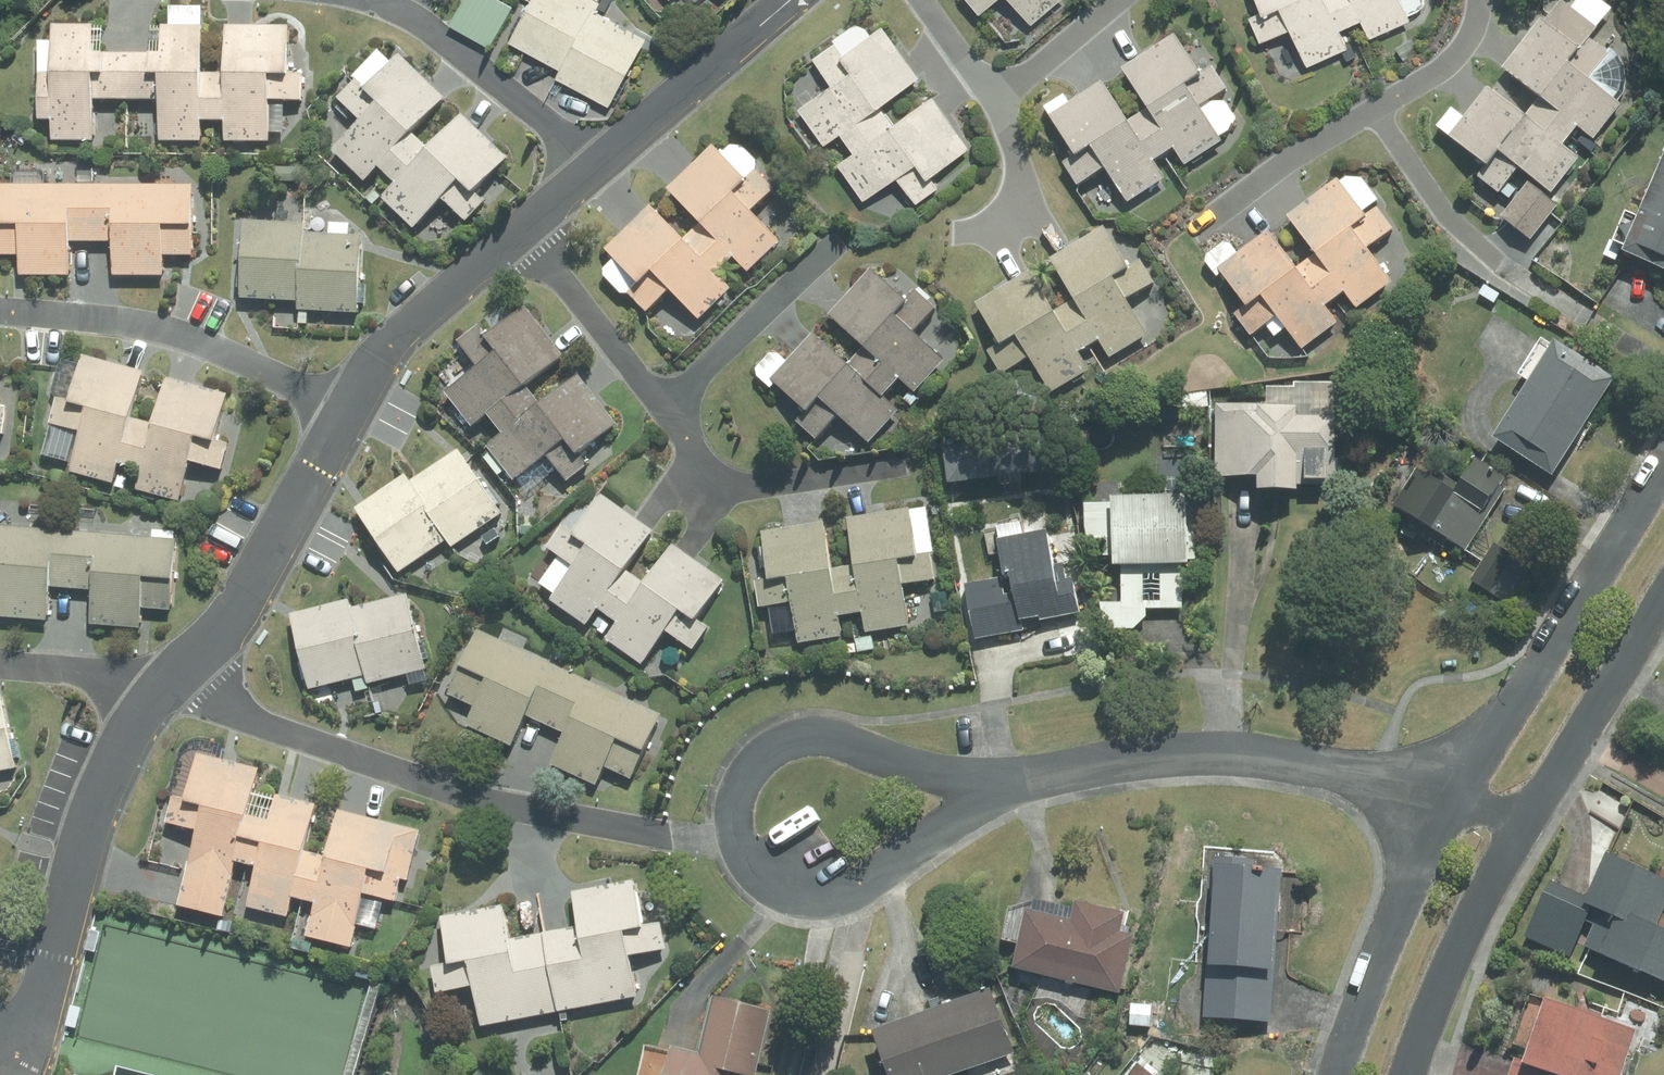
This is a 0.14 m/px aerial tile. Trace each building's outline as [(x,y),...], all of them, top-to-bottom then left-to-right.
[(497,0),(462,0),(449,23),(491,47),(513,9),(497,0)] [(509,42),(561,70),(557,78),(609,106),(647,36),(595,8),(599,1),(598,0),(532,0),(509,42)] [(982,13),(997,0),(970,0),(982,13)] [(1037,22),(1062,0),(1017,0),(1037,22)] [(1369,38),(1432,11),(1427,0),(1259,0),(1263,9),(1251,14),(1262,39),(1283,30),(1292,27),(1308,64),(1349,46),(1342,28),(1361,20),(1369,38)] [(1485,165),(1476,175),(1496,192),(1486,204),(1531,242),(1561,206),(1549,196),(1583,157),(1567,143),(1580,128),(1596,141),(1626,105),(1619,100),(1611,55),(1592,40),(1603,28),(1569,0),(1566,0),(1467,117),(1455,106),(1438,126),(1485,165)] [(272,102),(305,103),(305,72),(291,71),(292,28),(228,26),(227,73),(203,72),(205,8),(170,7),(169,25),(162,25),(162,54),(96,52),(97,26),(54,24),(53,43),(42,42),(40,122),(52,122),(52,139),(95,140),(96,101),(162,103),(161,142),(203,143),(203,123),(228,123),(227,143),(271,145),(272,102)] [(839,165),(863,199),(898,175),(918,203),(943,186),(933,172),(972,145),(937,95),(894,125),(880,106),(923,76),(884,21),(871,30),(865,20),(816,55),(834,81),(798,107),(826,147),(842,136),(855,154),(839,165)] [(1073,148),(1061,155),(1077,182),(1107,164),(1129,201),(1167,178),(1156,160),(1178,147),(1188,166),(1227,143),(1205,105),(1233,88),(1219,65),(1204,74),(1180,35),(1128,66),(1150,103),(1132,114),(1110,77),(1051,112),(1073,148)] [(435,200),(457,222),(478,202),(483,208),(507,184),(493,170),(503,160),(457,114),(423,147),(406,130),(441,96),(398,53),(387,63),(376,52),(332,95),(355,118),(326,147),(357,178),(371,164),(388,181),(374,195),(407,228),(435,200)] [(755,213),(777,191),(757,170),(762,165),(739,141),(725,155),(715,144),(668,190),(701,224),(684,241),(650,205),(606,248),(616,259),(605,270),(647,314),(671,291),(700,321),(732,290),(718,276),(735,259),(749,273),(782,241),(755,213)] [(1626,254),(1663,270),(1663,166),(1626,254)] [(1254,337),(1265,329),(1275,342),(1290,330),(1305,350),(1341,322),(1331,308),(1346,296),(1357,311),(1395,281),(1371,250),(1400,228),(1354,169),(1288,220),(1313,254),(1298,265),(1273,231),(1239,257),(1227,241),(1209,255),(1245,303),(1234,311),(1254,337)] [(106,283),(157,283),(157,261),(186,261),(185,181),(160,181),(161,191),(0,190),(0,260),(8,260),(8,283),(61,282),(61,250),(106,249),(106,283)] [(351,223),(330,222),(330,233),(305,231),(305,224),(246,221),(242,300),(300,303),(298,326),(310,326),(310,312),(361,314),(364,235),(350,234),(351,223)] [(998,344),(987,351),(1003,378),(1033,360),(1055,396),(1093,374),(1082,355),(1103,343),(1114,361),(1153,338),(1130,301),(1159,283),(1145,260),(1129,269),(1105,230),(1053,261),(1076,298),(1057,309),(1035,272),(977,307),(998,344)] [(776,349),(754,373),(772,390),(778,384),(805,408),(795,418),(820,441),(840,418),(870,445),(900,412),(885,398),(902,379),(917,393),(948,360),(918,333),(940,309),(918,289),(907,301),(873,270),(831,316),(864,347),(848,365),(814,334),(789,361),(776,349)] [(508,309),(482,329),(478,324),(455,341),(479,372),(448,395),(475,430),(491,418),(501,432),(486,444),(514,482),(551,455),(571,482),(590,467),(581,456),(619,427),(579,374),(555,392),(541,374),(565,356),(529,308),(515,318),(508,309)] [(1616,375),(1558,341),(1499,440),(1557,474),(1616,375)] [(192,463),(226,472),(234,441),(218,437),(230,393),(168,377),(156,425),(132,419),(144,371),(83,354),(71,399),(57,395),(49,425),(83,434),(72,477),(114,488),(120,467),(143,473),(137,494),(180,505),(192,463)] [(8,436),(10,408),(0,407),(0,435),(8,436)] [(1262,478),(1261,491),(1305,493),(1305,479),(1331,480),(1332,455),(1340,455),(1341,419),(1302,418),(1302,410),(1221,407),(1218,476),(1262,478)] [(1055,442),(946,449),(948,482),(1057,475),(1055,442)] [(407,476),(356,507),(398,575),(448,544),(452,550),(506,517),(463,449),(411,482),(407,476)] [(1479,459),(1462,485),(1442,472),(1437,480),(1418,468),(1394,505),(1412,517),(1405,527),(1430,543),(1432,540),(1447,550),(1453,542),(1469,552),(1492,517),(1484,512),(1507,477),(1479,459)] [(561,526),(555,521),(541,541),(548,546),(522,584),(587,628),(598,611),(619,625),(608,642),(647,668),(669,635),(693,651),(708,629),(697,621),(724,580),(674,546),(648,585),(627,570),(655,529),(601,493),(594,504),(582,496),(561,526)] [(1117,501),(1088,500),(1087,541),(1116,542),(1115,566),(1191,567),(1192,497),(1117,495),(1117,501)] [(825,521),(765,531),(768,550),(752,552),(762,611),(792,606),(798,644),(845,637),(842,620),(869,616),(872,632),(914,626),(909,595),(939,590),(925,505),(848,518),(855,565),(833,568),(825,521)] [(1059,568),(1053,533),(1026,537),(1024,524),(997,529),(1006,578),(966,585),(976,641),(1025,632),(1024,622),(1080,612),(1072,566),(1059,568)] [(94,627),(145,630),(146,609),(175,610),(179,531),(155,529),(154,539),(0,527),(0,620),(49,623),(51,591),(96,593),(94,627)] [(1534,569),(1496,544),(1472,578),(1511,604),(1534,569)] [(352,599),(292,614),(316,706),(335,701),(331,686),(364,678),(366,686),(406,676),(409,687),(431,682),(409,595),(355,609),(352,599)] [(478,630),(448,697),(473,708),(465,725),(512,747),(526,718),(567,737),(553,766),(600,787),(608,770),(632,781),(662,715),(478,630)] [(16,773),(2,698),(0,698),(0,776),(16,773)] [(262,767),(200,752),(188,798),(177,796),(170,825),(198,832),(180,908),(225,919),(238,865),(259,870),(249,909),(289,919),(294,898),(318,904),(309,940),(353,950),(359,926),(383,932),(390,901),(399,903),(404,882),(409,883),(422,831),(340,811),(328,858),(305,853),(317,805),(256,791),(262,767)] [(1611,854),(1591,899),(1554,882),(1528,939),(1571,959),(1578,944),(1660,981),(1658,984),(1663,987),(1663,878),(1611,854)] [(1281,872),(1223,870),(1219,968),(1206,968),(1204,1020),(1275,1023),(1281,872)] [(631,957),(667,950),(662,919),(645,922),(637,884),(574,895),(581,928),(512,941),(506,908),(442,920),(444,935),(438,936),(443,964),(433,966),(438,992),(476,985),(484,1025),(639,996),(631,957)] [(1128,912),(1076,903),(1073,911),(1034,904),(1022,972),(1124,989),(1134,933),(1124,931),(1128,912)] [(991,988),(874,1031),(890,1074),(961,1074),(1015,1055),(991,988)] [(718,996),(705,1056),(674,1049),(668,1074),(744,1074),(745,1073),(752,1074),(763,1074),(778,1010),(718,996)] [(1550,1002),(1529,1063),(1515,1059),(1510,1074),(1625,1074),(1640,1031),(1550,1002)] [(1143,1063),(1134,1074),(1157,1074),(1143,1063)]
